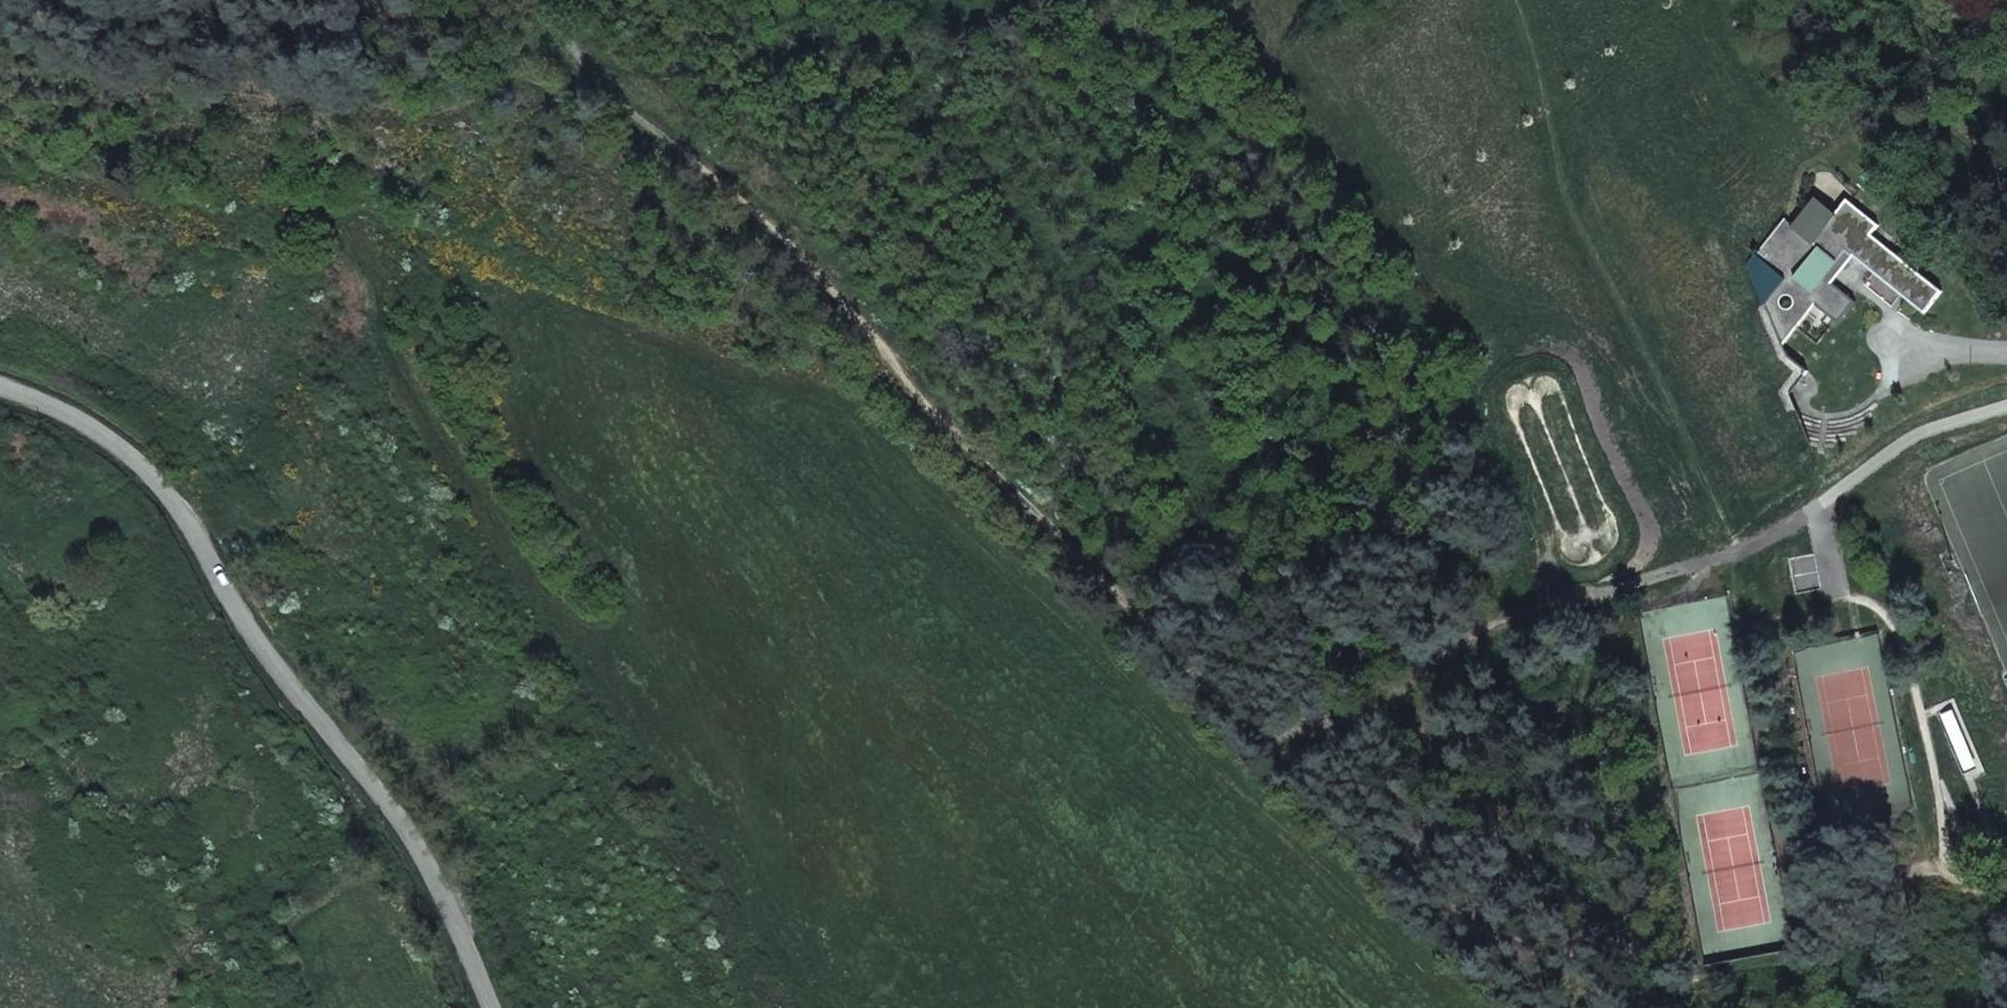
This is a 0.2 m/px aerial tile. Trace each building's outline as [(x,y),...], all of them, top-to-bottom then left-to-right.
[(1748,265),(1765,304),(1786,281),(1816,306),(1839,325),(1856,303),(1825,278),(1837,262),(1845,269),(1854,258),(1925,314),(1943,292),(1872,235),(1879,227),(1848,201),(1836,214),(1816,197),(1793,226),(1785,219),(1748,265)] [(1782,346),(1816,306),(1786,281),(1765,304),(1782,346)] [(1765,304),(1750,323),(1787,415),(1796,411),(1789,395),(1807,372),(1787,356),(1765,304)]
